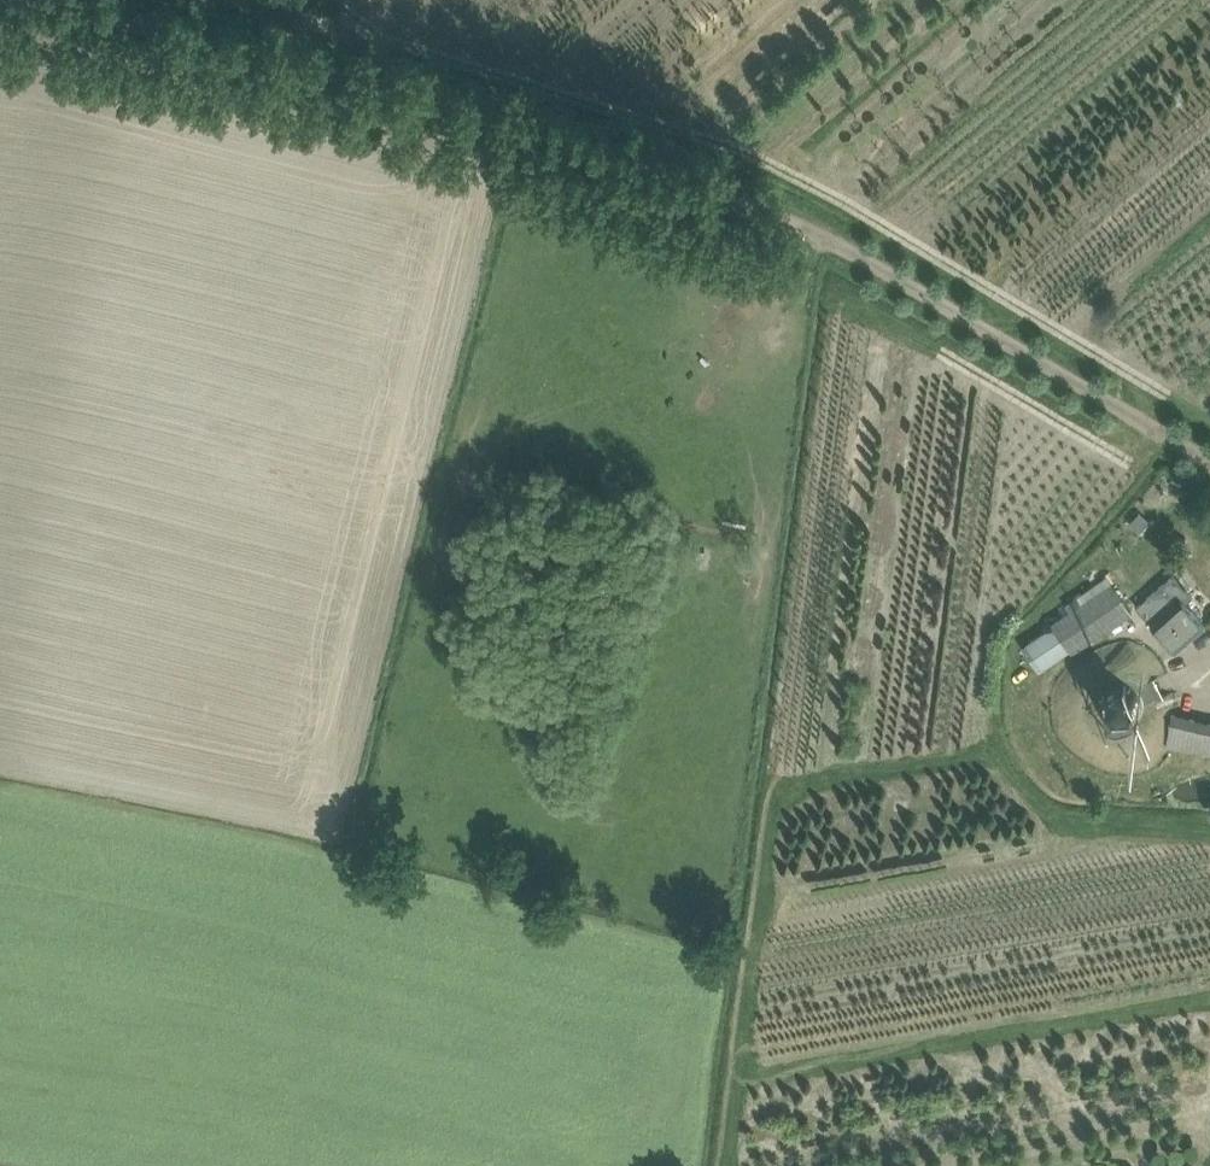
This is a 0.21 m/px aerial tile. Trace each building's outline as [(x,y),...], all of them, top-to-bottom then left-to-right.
[(1140,511),(1129,522),(1140,532),(1151,522),(1140,511)] [(1087,643),(1133,611),(1108,574),(1065,602),(1071,610),(1051,623),(1054,625),(1026,644),(1043,669),(1071,649),(1073,652),(1074,651),(1079,660),(1092,651),(1087,643)] [(1138,605),(1161,632),(1176,650),(1206,624),(1186,601),(1193,596),(1173,574),(1138,605)] [(1127,728),(1131,727),(1134,726),(1138,724),(1140,721),(1142,718),(1144,714),(1145,711),(1145,707),(1145,703),(1144,700),(1142,696),(1140,693),(1138,690),(1134,688),(1131,687),(1127,686),(1124,685),(1120,686),(1116,687),(1113,688),(1110,691),(1107,693),(1105,696),(1103,700),(1102,703),(1102,707),(1102,711),(1103,714),(1105,718),(1107,721),(1110,724),(1113,726),(1116,727),(1120,728),(1124,729),(1127,728)] [(1172,717),(1168,749),(1209,754),(1209,723),(1172,717)]
